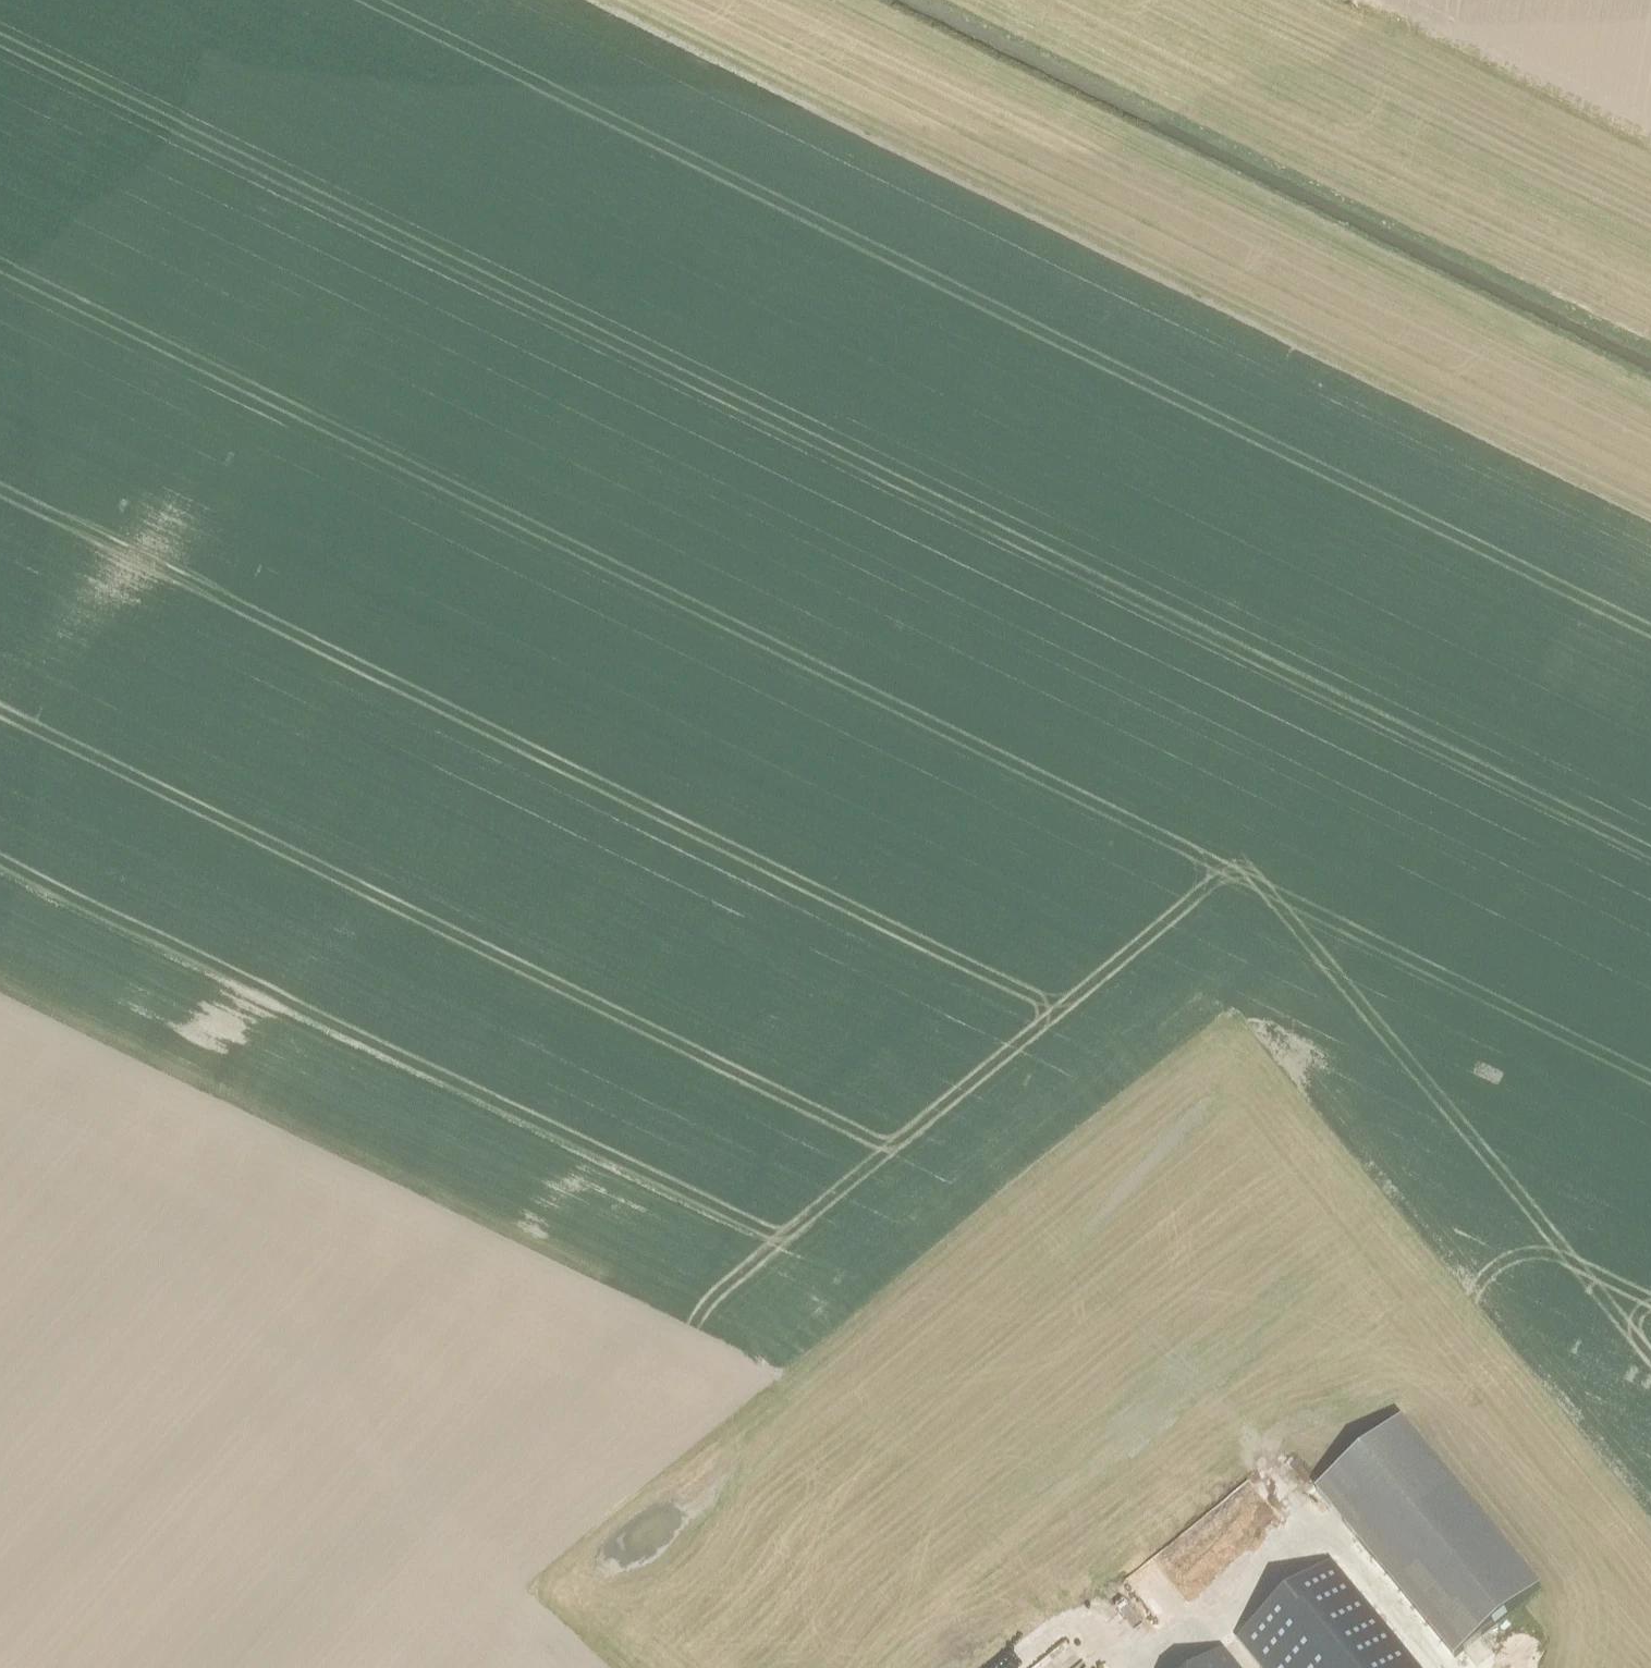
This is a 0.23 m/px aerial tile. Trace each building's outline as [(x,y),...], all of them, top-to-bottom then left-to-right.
[(1402,1422),(1318,1491),(1456,1660),(1540,1591),(1402,1422)] [(1238,1639),(1261,1667),(1417,1667),(1332,1563),(1238,1639)] [(1204,1667),(1236,1667),(1223,1652),(1204,1667)] [(1060,1659),(1045,1667),(1065,1667),(1060,1659)] [(1093,1660),(1080,1667),(1098,1667),(1093,1660)]
